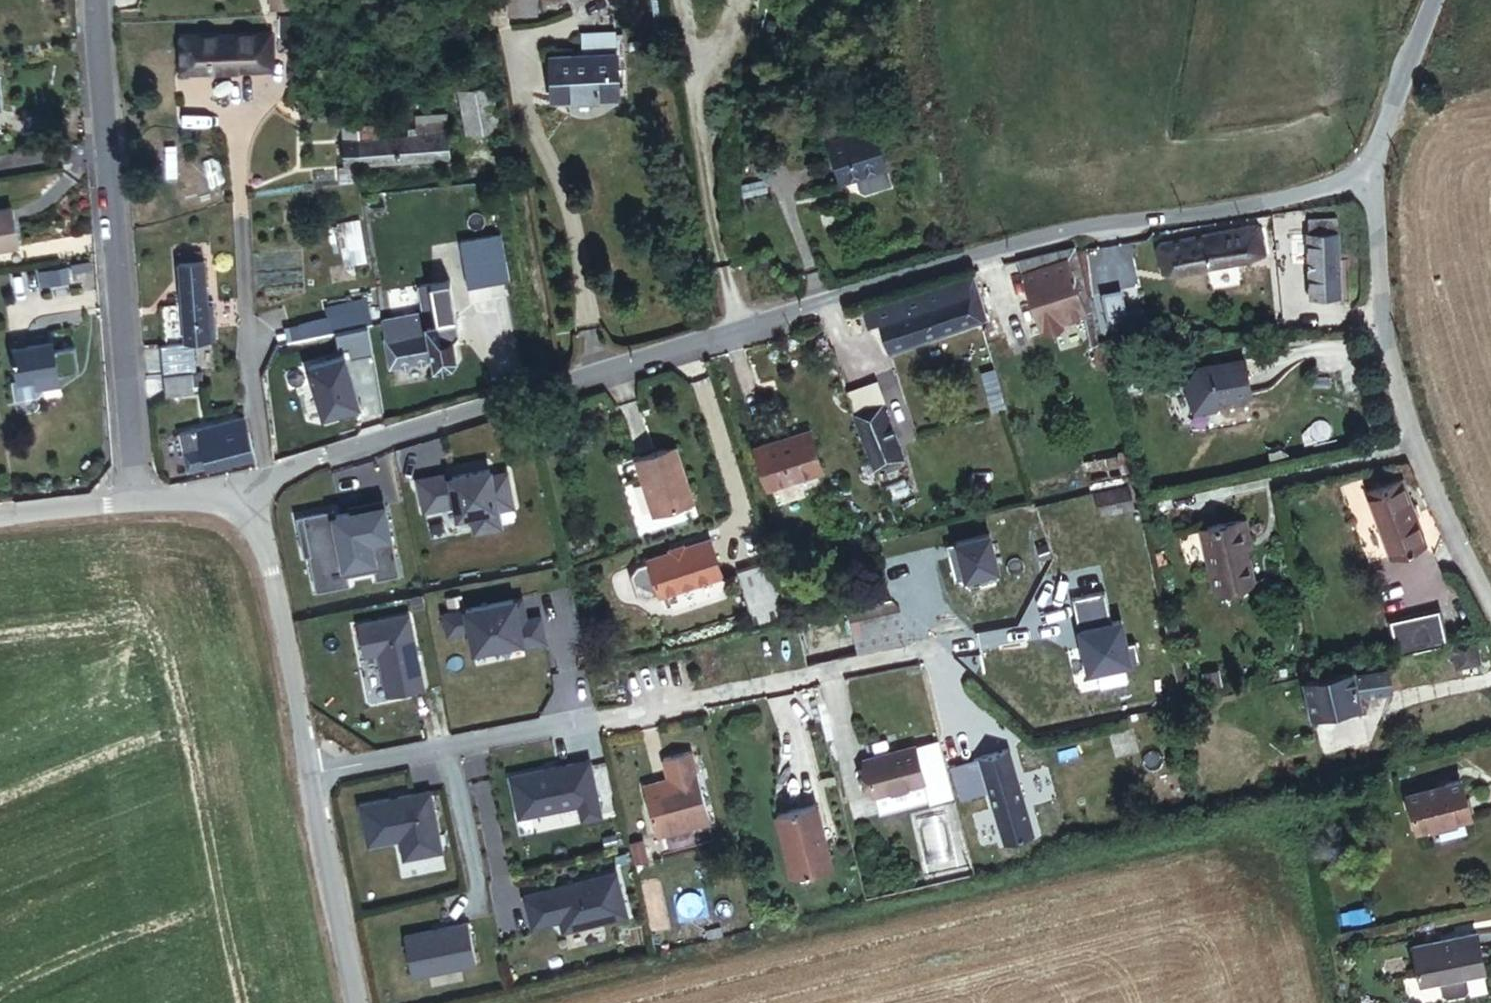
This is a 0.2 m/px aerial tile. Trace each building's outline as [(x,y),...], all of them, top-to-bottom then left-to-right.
[(310,0),(288,0),(289,12),(310,11),(310,0)] [(566,3),(566,0),(535,0),(534,13),(565,14),(566,3)] [(296,34),(294,16),(278,18),(280,36),(296,34)] [(311,37),(310,18),(296,21),(297,38),(311,37)] [(197,53),(199,88),(288,85),(286,49),(197,53)] [(572,110),(637,114),(640,64),(574,60),(572,110)] [(460,89),(463,135),(497,133),(495,87),(460,89)] [(369,147),(370,175),(469,173),(468,146),(390,148),(390,132),(369,132),(369,147)] [(370,175),(369,147),(363,147),(355,147),(356,176),(370,175)] [(906,148),(846,156),(853,201),(865,200),(866,207),(872,212),(911,206),(909,193),(912,193),(906,148)] [(24,247),(16,204),(0,207),(0,251),(24,247)] [(335,224),(346,266),(367,261),(356,219),(335,224)] [(1340,244),(1351,243),(1348,226),(1320,230),(1322,247),(1340,244)] [(1261,272),(1277,270),(1274,242),(1258,244),(1261,272)] [(1342,260),(1353,258),(1351,243),(1340,244),(1342,260)] [(1183,281),(1261,272),(1258,244),(1180,253),(1183,281)] [(1361,311),(1359,301),(1353,258),(1342,260),(1340,244),(1322,247),(1333,315),(1361,311)] [(1109,370),(1127,365),(1098,259),(1080,264),(1099,332),(1109,370)] [(1062,342),(1099,332),(1080,264),(1044,274),(1062,342)] [(235,367),(231,327),(221,328),(216,281),(204,282),(202,268),(193,270),(205,371),(209,370),(235,367)] [(443,332),(403,338),(410,384),(451,378),(453,389),(487,384),(485,366),(498,365),(488,297),(455,301),(460,335),(444,338),(443,332)] [(904,357),(994,334),(986,303),(941,315),(938,305),(884,319),(887,331),(897,328),(904,357)] [(306,336),(308,352),(403,338),(399,309),(358,315),(360,328),(306,336)] [(63,349),(23,357),(30,392),(54,388),(56,399),(72,396),(63,349)] [(1185,366),(1190,410),(1253,403),(1248,359),(1185,366)] [(215,422),(209,370),(205,371),(182,373),(188,425),(215,422)] [(890,487),(918,478),(895,416),(865,427),(890,487)] [(273,464),(268,425),(198,434),(204,473),(273,464)] [(770,502),(828,481),(814,441),(756,461),(770,502)] [(1097,480),(1139,471),(1135,455),(1093,465),(1097,480)] [(666,526),(709,513),(693,456),(650,468),(666,526)] [(500,512),(516,509),(508,465),(415,481),(421,514),(461,507),(466,536),(503,530),(500,512)] [(1097,480),(1100,492),(1141,482),(1139,471),(1097,480)] [(1119,521),(1153,513),(1146,485),(1112,493),(1119,521)] [(1419,490),(1385,502),(1409,572),(1442,560),(1419,490)] [(309,558),(314,587),(399,574),(388,505),(296,519),(302,559),(309,558)] [(981,560),(1040,547),(1034,519),(976,532),(981,560)] [(1230,598),(1271,590),(1263,551),(1271,549),(1265,524),(1216,534),(1230,598)] [(1176,620),(1164,623),(1145,536),(1124,540),(1147,644),(1062,663),(1072,708),(1096,703),(1093,685),(1154,671),(1150,654),(1183,647),(1176,620)] [(687,558),(660,566),(671,607),(737,588),(726,547),(699,555),(687,558)] [(784,580),(755,587),(763,622),(793,616),(784,580)] [(547,643),(541,615),(526,618),(522,597),(441,613),(446,639),(469,635),(474,658),(547,643)] [(1453,612),(1401,625),(1409,658),(1461,645),(1453,612)] [(384,698),(426,691),(414,613),(356,622),(363,660),(378,658),(384,698)] [(1490,661),(1490,641),(1490,638),(1468,643),(1472,664),(1490,661)] [(1391,711),(1389,705),(1419,697),(1409,658),(1397,661),(1399,669),(1387,672),(1385,664),(1280,690),(1289,728),(1335,717),(1337,724),(1391,711)] [(931,752),(876,765),(885,807),(941,794),(931,752)] [(703,756),(675,763),(681,784),(682,790),(658,796),(670,842),(722,828),(703,756)] [(508,774),(517,821),(577,810),(580,823),(604,818),(592,758),(508,774)] [(1018,856),(1047,848),(1023,761),(968,776),(977,811),(1004,803),(1018,856)] [(1041,813),(1060,807),(1049,769),(1029,775),(1041,813)] [(1465,778),(1466,782),(1428,793),(1438,829),(1490,815),(1490,793),(1487,777),(1472,781),(1471,776),(1465,778)] [(657,790),(658,796),(682,790),(681,784),(657,790)] [(402,861),(444,853),(431,787),(357,801),(366,850),(398,844),(402,861)] [(827,810),(786,821),(802,882),(843,871),(827,810)] [(559,925),(561,935),(630,919),(619,871),(521,893),(530,931),(559,925)] [(403,935),(412,980),(478,967),(468,921),(403,935)] [(1475,979),(1490,975),(1490,934),(1439,946),(1445,973),(1449,986),(1475,979)] [(1435,1000),(1478,990),(1475,979),(1449,986),(1445,973),(1429,976),(1435,1000)]
